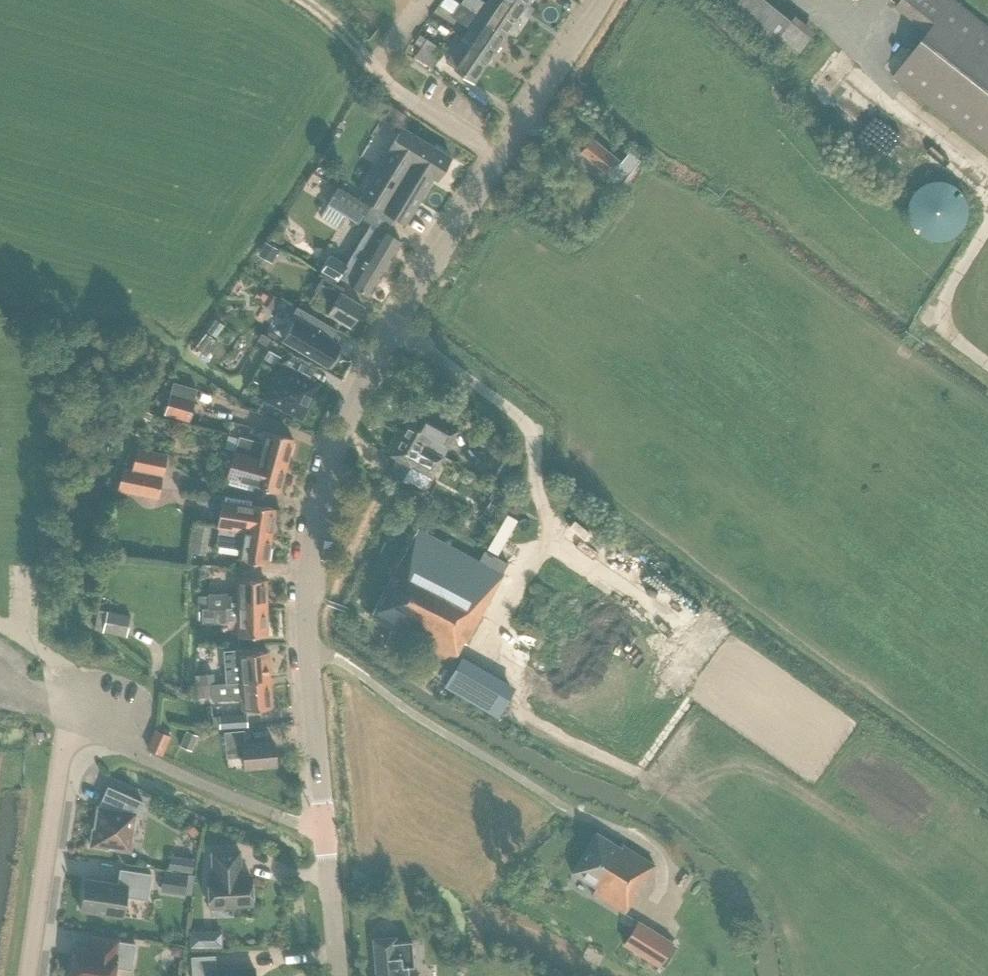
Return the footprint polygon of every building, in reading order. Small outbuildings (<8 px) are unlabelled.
[(523,12),(505,0),(489,0),(487,4),(481,0),(464,0),(462,4),(507,35),(523,12)] [(523,12),(531,0),(505,0),(523,12)] [(811,37),(766,0),(739,0),(734,7),(796,56),(811,37)] [(954,0),(901,0),(896,7),(928,32),(893,77),(987,151),(987,26),(954,0)] [(491,58),(507,35),(462,4),(453,17),(470,29),(463,39),(491,58)] [(433,68),(445,51),(423,35),(417,44),(422,47),(416,56),(433,68)] [(476,82),(491,58),(463,39),(447,62),(476,82)] [(405,224),(447,155),(402,128),(361,197),(405,224)] [(619,160),(593,139),(581,152),(610,176),(614,172),(624,180),(632,170),(628,167),(635,158),(627,150),(619,160)] [(938,241),(943,241),(948,240),(953,238),(957,236),(961,232),(964,228),(967,224),(969,219),(969,214),(969,209),(969,204),(967,199),(965,195),(962,191),(958,187),(954,185),(949,183),(944,181),(939,181),(934,182),(929,183),(924,185),(920,188),(916,192),(913,196),(911,200),(910,205),(909,211),(910,216),(911,221),(913,225),(916,230),(919,233),(923,236),(928,239),(933,240),(938,241)] [(357,223),(368,206),(337,188),(327,205),(357,223)] [(355,250),(386,268),(401,242),(370,224),(355,250)] [(264,242),(257,256),(271,263),(279,250),(264,242)] [(369,296),(386,268),(355,250),(346,265),(330,256),(320,272),(337,282),(339,278),(350,284),(350,285),(369,296)] [(350,327),(362,307),(341,294),(344,289),(334,284),(335,281),(324,275),(313,292),(334,302),(327,314),(350,327)] [(280,300),(266,291),(259,301),(274,311),(280,300)] [(327,366),(339,346),(329,341),(336,330),(309,314),(303,326),(310,330),(298,350),(327,366)] [(280,367),(264,399),(284,409),(283,411),(294,416),(295,414),(300,417),(302,413),(304,414),(309,403),(308,402),(316,384),(280,367)] [(197,388),(172,382),(169,394),(194,400),(197,388)] [(194,400),(169,394),(163,415),(188,422),(194,400)] [(402,434),(429,452),(430,449),(443,456),(456,431),(422,412),(417,421),(411,417),(402,434)] [(236,451),(286,465),(293,439),(266,432),(262,447),(239,440),(236,451)] [(431,478),(443,456),(430,449),(429,452),(402,434),(390,455),(410,467),(411,466),(431,478)] [(123,468),(162,476),(166,455),(128,446),(127,450),(126,449),(124,458),(123,457),(121,466),(124,466),(123,468)] [(278,493),(286,465),(236,451),(228,479),(229,480),(228,484),(254,491),(255,487),(278,493)] [(157,498),(162,476),(123,468),(118,491),(123,492),(123,491),(157,498)] [(218,528),(270,537),(274,509),(251,505),(252,499),(225,495),(225,499),(224,499),(220,524),(197,520),(196,525),(218,528)] [(510,500),(505,508),(507,513),(511,515),(515,514),(520,506),(519,502),(515,499),(510,500)] [(210,527),(196,525),(191,553),(205,555),(210,527)] [(270,537),(218,528),(216,542),(230,544),(230,542),(241,544),(239,560),(266,564),(270,537)] [(489,554),(483,565),(418,529),(372,613),(397,626),(395,631),(452,661),(463,643),(466,645),(504,576),(501,574),(507,563),(489,554)] [(202,609),(265,608),(265,580),(238,580),(238,597),(226,597),(226,594),(202,594),(202,609)] [(265,608),(202,609),(202,623),(226,623),(226,620),(238,620),(238,636),(266,636),(265,608)] [(127,636),(131,616),(99,609),(95,629),(127,636)] [(227,683),(269,680),(266,652),(240,654),(240,650),(223,651),(226,683),(227,683)] [(497,717),(512,689),(459,660),(444,688),(497,717)] [(213,674),(194,675),(194,685),(196,685),(214,684),(213,674)] [(227,683),(226,683),(214,684),(196,685),(197,696),(216,695),(216,700),(242,698),(243,710),(271,708),(269,680),(227,683)] [(220,728),(247,726),(246,714),(219,716),(219,725),(220,728)] [(162,755),(170,736),(156,730),(148,749),(162,755)] [(244,743),(243,730),(224,732),(226,757),(243,756),(244,768),(275,765),(273,741),(244,743)] [(185,731),(179,746),(191,751),(197,736),(185,731)] [(141,816),(143,802),(109,787),(100,808),(98,807),(95,830),(93,830),(90,846),(107,849),(107,847),(121,849),(131,842),(135,815),(141,816)] [(621,848),(596,833),(571,873),(596,889),(592,894),(624,913),(634,898),(638,902),(651,881),(644,877),(652,864),(629,850),(632,845),(626,841),(621,848)] [(241,876),(239,851),(211,852),(213,878),(208,878),(210,908),(252,906),(250,876),(241,876)] [(193,859),(175,857),(173,870),(191,872),(193,859)] [(147,900),(151,874),(120,869),(117,884),(85,879),(80,911),(122,917),(125,897),(147,900)] [(163,872),(160,891),(184,895),(184,894),(191,895),(194,875),(187,874),(187,876),(163,872)] [(660,966),(674,942),(639,921),(625,945),(660,966)] [(222,948),(222,930),(189,931),(189,949),(222,948)] [(135,944),(118,941),(119,940),(93,936),(91,949),(75,947),(70,975),(113,975),(114,967),(131,970),(135,944)] [(403,937),(372,939),(375,975),(407,975),(403,937)] [(182,946),(171,945),(170,955),(180,956),(182,946)] [(214,956),(191,957),(192,975),(254,975),(254,968),(215,970),(214,956)]
